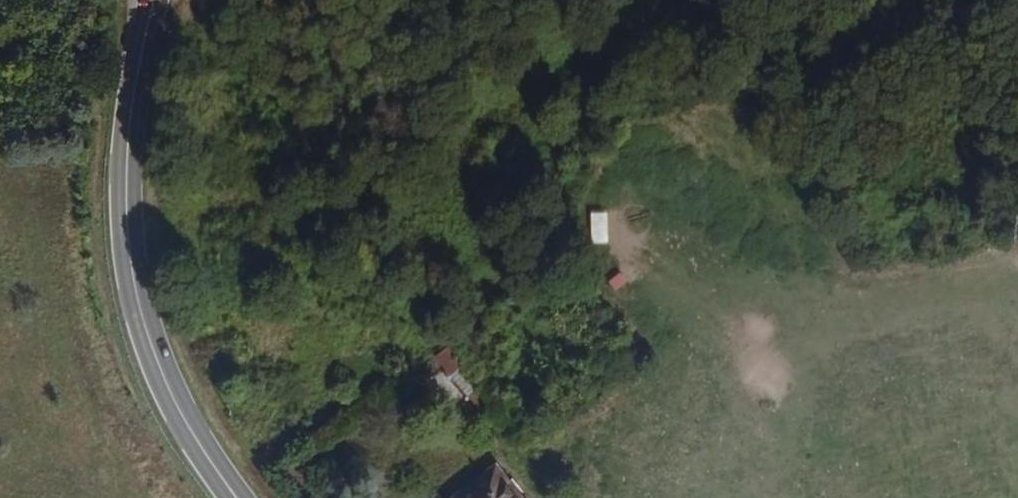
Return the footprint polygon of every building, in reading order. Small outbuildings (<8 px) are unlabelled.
[(607,243),(607,213),(591,213),(591,243),(607,243)] [(444,346),(433,360),(453,376),(464,361),(444,346)] [(493,474),(464,497),(511,497),(493,474)]
